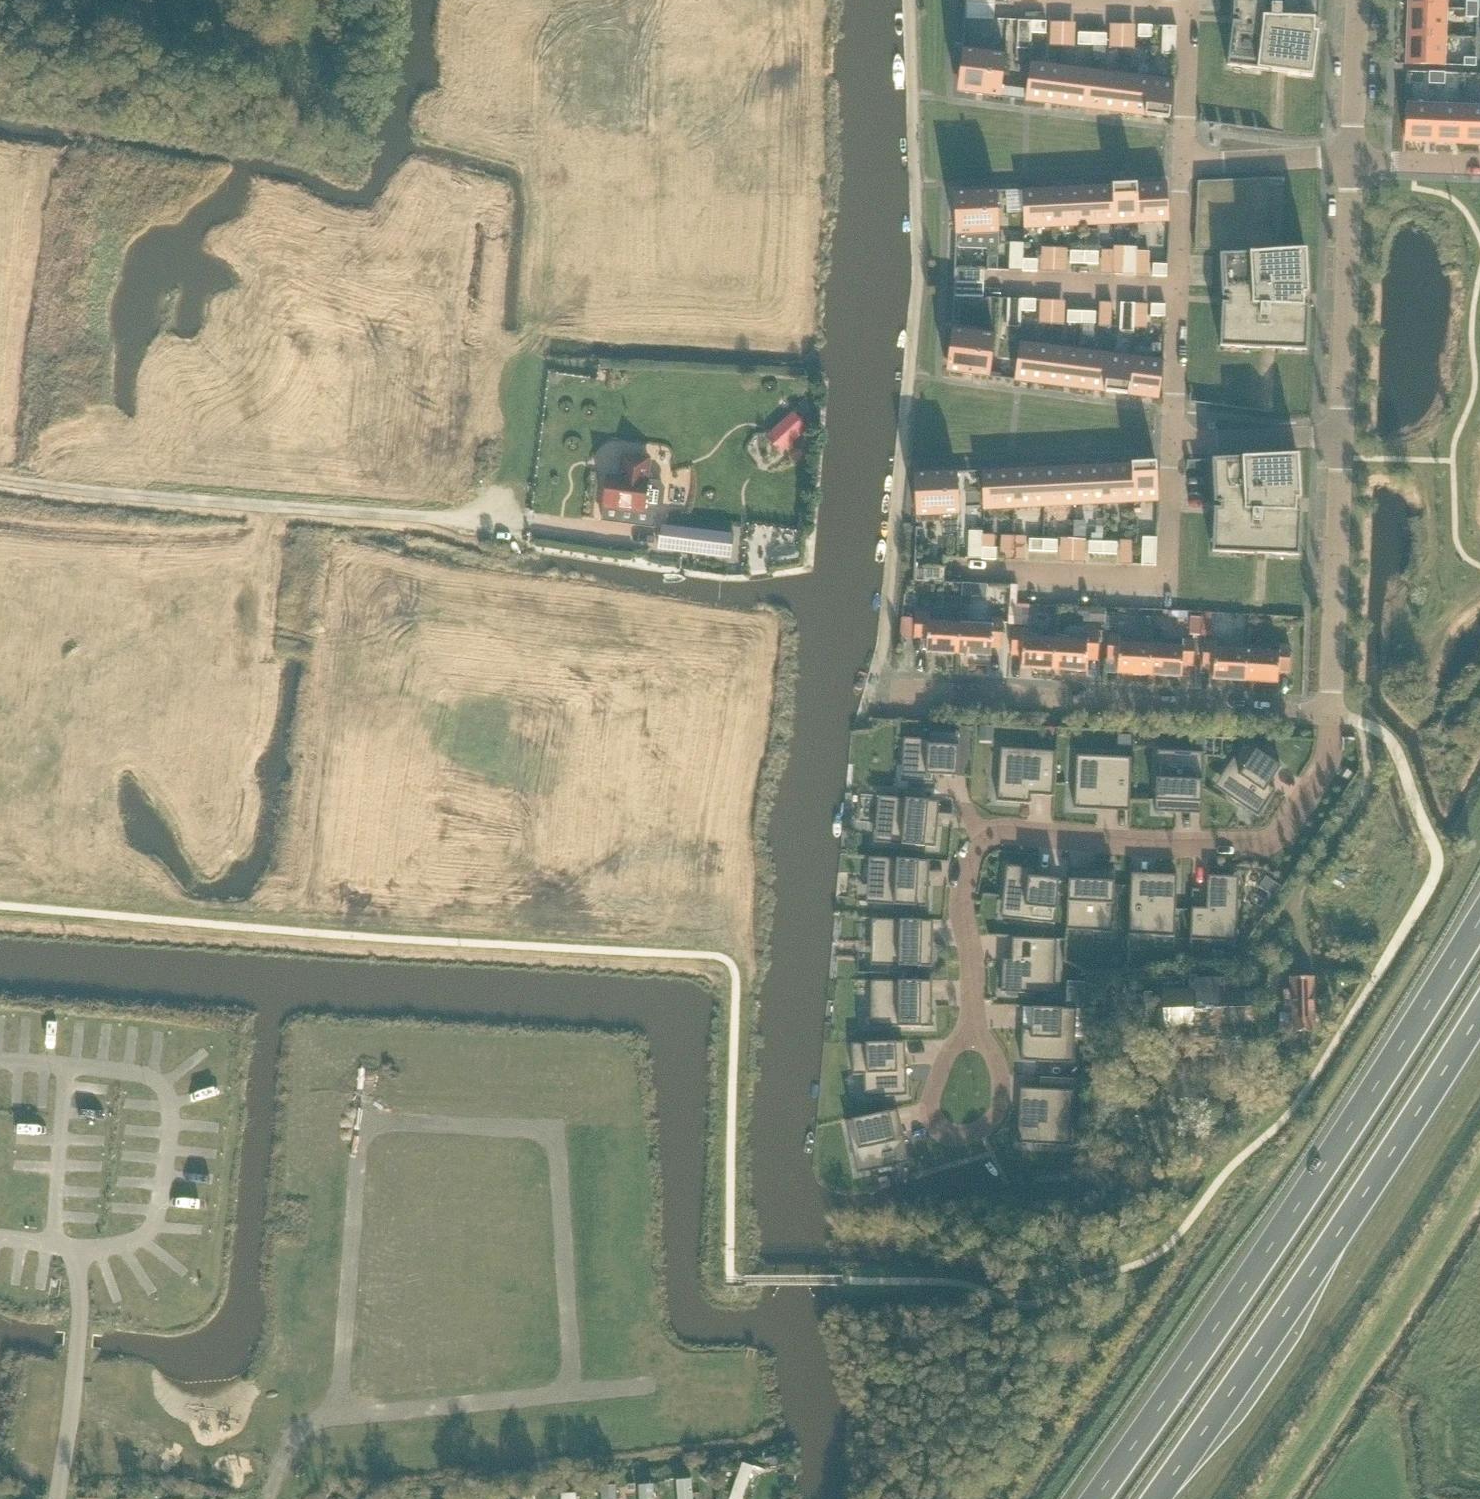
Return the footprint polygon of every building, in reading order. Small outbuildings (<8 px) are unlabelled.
[(1313,77),(1316,55),(1319,33),(1314,33),(1315,21),(1319,21),(1320,0),(1234,0),(1233,18),(1237,18),(1237,23),(1233,23),(1227,67),(1270,72),(1313,77)] [(1409,8),(1447,9),(1447,0),(1409,0),(1409,8)] [(1465,2),(1465,10),(1476,10),(1477,2),(1465,2)] [(994,20),(995,6),(967,5),(966,19),(994,20)] [(1409,8),(1408,36),(1446,37),(1447,9),(1409,8)] [(1465,10),(1464,17),(1476,18),(1476,10),(1465,10)] [(1017,49),(1031,49),(1032,34),(1032,21),(1019,21),(1017,49)] [(1032,21),(1032,34),(1046,35),(1047,22),(1032,21)] [(1176,26),(1162,26),(1161,54),(1175,54),(1176,26)] [(1153,27),(1140,27),(1140,39),(1153,39),(1153,27)] [(1093,46),(1093,35),(1079,34),(1079,46),(1093,46)] [(1093,35),(1093,46),(1107,47),(1107,35),(1093,35)] [(1408,36),(1407,64),(1445,66),(1446,37),(1408,36)] [(1006,55),(963,50),(960,71),(1003,76),(1006,55)] [(1463,58),(1462,66),(1474,66),(1474,59),(1463,58)] [(1031,62),(1026,101),(1057,105),(1062,66),(1031,62)] [(1057,105),(1087,108),(1091,70),(1062,66),(1057,105)] [(1087,108),(1116,112),(1121,74),(1091,70),(1087,108)] [(958,92),(1001,98),(1003,76),(960,71),(960,72),(958,92)] [(1116,112),(1146,116),(1151,77),(1121,74),(1116,112)] [(1146,116),(1170,119),(1175,80),(1151,77),(1146,116)] [(1407,104),(1406,141),(1434,142),(1436,105),(1407,104)] [(1436,105),(1434,142),(1462,144),(1464,106),(1436,105)] [(1462,144),(1479,144),(1479,106),(1464,106),(1462,144)] [(1222,304),(1220,348),(1263,349),(1307,351),(1307,329),(1308,307),(1304,307),(1304,295),(1309,294),(1307,272),(1306,250),(1292,251),(1278,252),(1281,214),(1284,177),(1241,179),(1198,181),(1197,215),(1196,249),(1220,250),(1221,277),(1222,299),(1227,298),(1226,304),(1222,304)] [(1138,223),(1169,221),(1167,183),(1136,184),(1138,223)] [(1116,224),(1138,223),(1136,184),(1114,185),(1116,224)] [(1086,226),(1116,224),(1114,185),(1084,187),(1086,226)] [(1056,227),(1086,226),(1084,187),(1054,188),(1056,227)] [(1025,229),(1056,227),(1054,188),(1023,190),(1025,229)] [(998,212),(997,191),(954,193),(955,214),(998,212)] [(956,236),(999,234),(998,212),(955,214),(956,236)] [(1024,243),(1010,243),(1009,271),(1023,271),(1023,260),(1024,243)] [(1138,247),(1124,247),(1123,275),(1137,275),(1138,247)] [(1085,265),(1085,254),(1071,253),(1071,265),(1085,265)] [(1085,254),(1085,265),(1099,266),(1099,254),(1085,254)] [(988,255),(988,268),(998,269),(998,256),(988,255)] [(1023,260),(1023,271),(1038,272),(1038,260),(1023,260)] [(1168,267),(1154,266),(1154,277),(1167,278),(1168,267)] [(984,270),(956,269),(956,283),(984,284),(984,270)] [(985,284),(957,283),(957,297),(985,298),(985,284)] [(1022,299),(1008,299),(1007,327),(1021,327),(1021,312),(1022,299)] [(1022,299),(1021,312),(1036,313),(1037,300),(1022,299)] [(1122,303),(1121,331),(1135,331),(1136,303),(1122,303)] [(1166,307),(1152,306),(1152,318),(1166,318),(1166,307)] [(1082,325),(1082,313),(1068,313),(1068,325),(1082,325)] [(1082,313),(1082,325),(1096,325),(1096,313),(1082,313)] [(952,329),(950,351),(993,356),(995,335),(952,329)] [(1020,342),(1015,381),(1046,385),(1051,346),(1020,342)] [(1046,385),(1076,388),(1081,350),(1051,346),(1046,385)] [(1076,388),(1106,392),(1110,353),(1081,350),(1076,388)] [(947,372),(990,378),(993,356),(950,351),(947,372)] [(1106,392),(1128,395),(1133,356),(1110,353),(1106,392)] [(1128,395),(1159,399),(1164,360),(1133,356),(1128,395)] [(807,428),(793,413),(767,438),(780,452),(807,428)] [(1214,509),(1213,553),(1256,554),(1299,556),(1301,512),(1296,512),(1297,500),(1301,500),(1299,455),(1212,460),(1214,504),(1219,504),(1218,509),(1214,509)] [(602,507),(643,512),(646,483),(645,482),(648,460),(622,457),(619,479),(606,477),(602,507)] [(1134,502),(1158,501),(1156,462),(1133,463),(1134,502)] [(1104,504),(1134,502),(1133,463),(1103,465),(1104,504)] [(1074,505),(1104,504),(1103,465),(1073,466),(1074,505)] [(1045,506),(1074,505),(1073,466),(1043,468),(1045,506)] [(1015,508),(1045,506),(1043,468),(1013,469),(1015,508)] [(983,509),(1015,508),(1013,469),(982,470),(983,509)] [(913,474),(914,495),(957,493),(956,472),(913,474)] [(914,495),(915,516),(958,514),(957,493),(914,495)] [(660,526),(657,550),(729,559),(732,535),(660,526)] [(983,531),(969,531),(968,559),(982,559),(983,531)] [(1157,538),(1143,537),(1142,565),(1156,566),(1157,538)] [(1138,563),(1139,541),(1125,541),(1125,563),(1138,563)] [(1044,554),(1044,542),(1030,542),(1030,553),(1044,554)] [(1044,542),(1044,554),(1058,554),(1058,542),(1044,542)] [(1104,556),(1104,544),(1090,544),(1090,556),(1104,556)] [(1104,544),(1104,556),(1117,557),(1117,545),(1104,544)] [(984,549),(984,560),(996,560),(996,550),(984,549)] [(946,569),(918,568),(918,581),(946,582),(946,569)] [(968,602),(991,603),(991,584),(969,583),(968,602)] [(1010,589),(997,588),(996,599),(1009,600),(1010,589)] [(1008,622),(1022,623),(1022,608),(1009,607),(1008,622)] [(1088,612),(1087,626),(1102,627),(1103,613),(1088,612)] [(958,653),(960,622),(937,621),(938,618),(929,616),(929,614),(918,613),(917,638),(927,639),(926,651),(958,653)] [(1140,630),(1152,631),(1152,617),(1141,617),(1140,630)] [(960,622),(958,653),(991,654),(991,646),(1002,646),(1003,618),(993,618),(992,624),(970,623),(970,619),(960,618),(960,622)] [(1262,621),(1249,621),(1249,634),(1261,634),(1262,621)] [(1054,669),(1056,639),(1033,638),(1033,635),(1024,633),(1024,629),(1014,628),(1012,654),(1023,654),(1022,667),(1054,669)] [(1153,630),(1152,642),(1161,644),(1162,631),(1153,630)] [(1056,639),(1054,669),(1086,671),(1087,659),(1097,659),(1099,632),(1087,631),(1087,641),(1065,640),(1066,637),(1056,635),(1056,639)] [(1150,675),(1151,645),(1130,644),(1130,641),(1120,639),(1120,635),(1109,635),(1108,660),(1118,660),(1117,673),(1150,675)] [(1152,646),(1151,645),(1150,675),(1182,677),(1183,665),(1193,665),(1194,641),(1183,640),(1183,648),(1160,646),(1161,644),(1152,642),(1152,646)] [(1245,681),(1247,652),(1224,650),(1224,647),(1216,645),(1216,642),(1205,642),(1204,666),(1214,667),(1213,679),(1245,681)] [(1247,652),(1245,681),(1278,683),(1278,671),(1289,672),(1290,647),(1280,647),(1279,654),(1257,652),(1257,648),(1248,647),(1247,652)] [(928,740),(904,738),(903,765),(910,766),(909,783),(935,784),(935,775),(957,777),(960,732),(929,730),(928,740)] [(1281,767),(1244,742),(1227,768),(1236,774),(1224,793),(1258,817),(1276,790),(1269,786),(1281,767)] [(1000,759),(997,802),(1030,804),(1031,795),(1053,796),(1056,752),(1025,750),(1025,760),(1000,759)] [(1176,759),(1158,758),(1155,812),(1176,813),(1177,802),(1202,803),(1204,753),(1177,752),(1176,759)] [(1077,766),(1074,809),(1107,810),(1108,801),(1130,802),(1132,758),(1101,756),(1101,767),(1077,766)] [(929,801),(879,796),(876,823),(884,824),(882,843),(936,848),(938,827),(926,826),(929,801)] [(919,861),(869,858),(867,885),(875,885),(874,904),(928,907),(929,886),(918,885),(919,861)] [(1038,869),(1007,866),(1002,907),(1025,910),(1024,921),(1055,924),(1060,880),(1037,878),(1038,869)] [(1093,883),(1069,882),(1067,932),(1094,933),(1094,926),(1113,926),(1115,873),(1094,872),(1093,883)] [(1155,886),(1131,884),(1129,935),(1156,936),(1156,928),(1175,929),(1177,875),(1156,874),(1155,886)] [(1207,908),(1192,908),(1191,940),(1237,942),(1239,894),(1233,894),(1233,877),(1208,876),(1207,908)] [(923,921),(872,919),(871,947),(879,947),(878,966),(932,967),(933,946),(922,946),(923,921)] [(1057,940),(1013,938),(1012,960),(1003,960),(1002,993),(1044,994),(1045,970),(1056,971),(1057,940)] [(1292,1031),(1315,1031),(1313,978),(1290,978),(1291,991),(1284,991),(1284,1002),(1291,1002),(1292,1031)] [(1191,1044),(1263,1042),(1261,990),(1223,991),(1223,979),(1190,980),(1190,993),(1191,1033),(1191,1044)] [(871,1008),(879,1008),(879,1027),(933,1027),(933,1006),(921,1006),(921,981),(871,981),(871,1008)] [(1111,1016),(1111,1020),(1120,1021),(1133,1022),(1134,1010),(1130,1009),(1131,988),(1112,987),(1111,1016)] [(1160,1035),(1191,1033),(1190,993),(1158,994),(1158,1009),(1156,1009),(1156,1026),(1160,1026),(1160,1035)] [(1077,1009),(1032,1007),(1031,1030),(1022,1029),(1021,1061),(1063,1063),(1064,1040),(1075,1040),(1077,1009)] [(1120,1034),(1120,1021),(1111,1020),(1111,1016),(1097,1015),(1096,1033),(1120,1034)] [(896,1042),(852,1044),(853,1075),(864,1075),(865,1098),(907,1096),(906,1064),(897,1065),(896,1042)] [(1093,1063),(1093,1076),(1136,1078),(1137,1065),(1093,1063)] [(1106,1078),(1091,1078),(1091,1094),(1106,1094),(1106,1078)] [(1074,1091),(1029,1089),(1028,1111),(1020,1111),(1018,1143),(1061,1146),(1062,1121),(1072,1122),(1074,1091)] [(1089,1108),(1088,1133),(1109,1134),(1110,1109),(1089,1108)] [(889,1112),(846,1121),(857,1174),(910,1163),(903,1132),(894,1133),(889,1112)] [(59,1289),(60,1280),(51,1279),(50,1288),(59,1289)] [(779,1455),(766,1457),(767,1465),(780,1463),(779,1455)] [(735,1498),(749,1498),(761,1466),(750,1462),(735,1498)] [(685,1498),(700,1498),(700,1479),(684,1480),(685,1498)] [(578,1482),(578,1493),(589,1492),(589,1482),(578,1482)] [(548,1487),(548,1496),(559,1496),(558,1486),(548,1487)] [(616,1498),(625,1498),(625,1490),(616,1490),(616,1498)]
